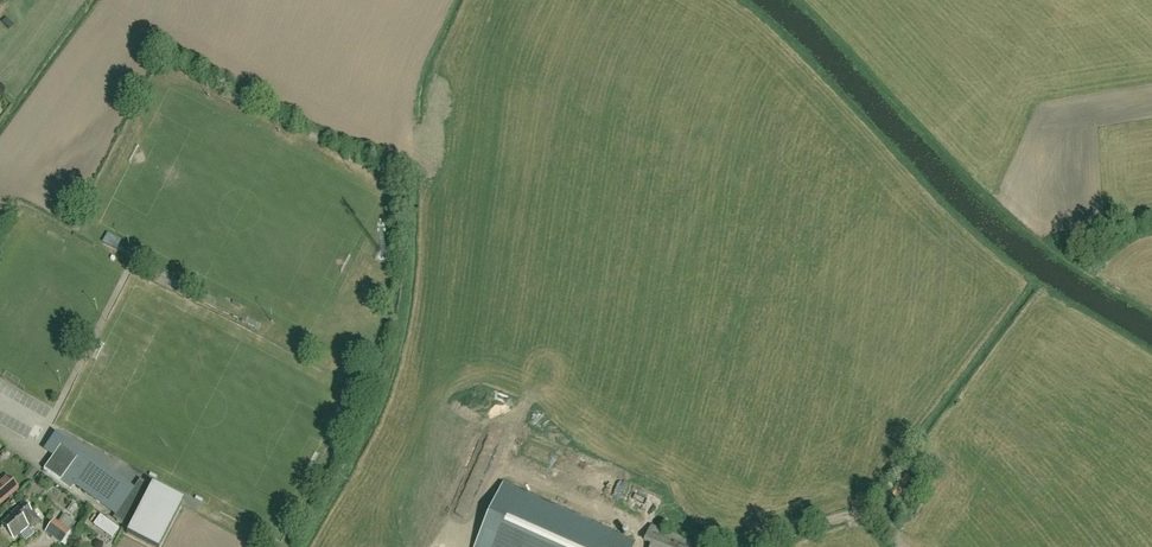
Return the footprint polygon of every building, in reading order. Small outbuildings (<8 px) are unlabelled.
[(102,244),(117,251),(122,241),(108,234),(102,244)] [(54,456),(44,471),(60,482),(70,489),(74,483),(131,524),(126,534),(151,546),(160,546),(183,502),(151,485),(150,486),(139,481),(129,496),(86,464),(87,463),(78,457),(77,458),(68,451),(70,448),(54,437),(45,450),(54,456)] [(18,491),(6,478),(0,483),(0,507),(18,491)] [(478,546),(636,546),(504,487),(478,546)] [(13,541),(28,528),(29,529),(39,521),(31,512),(24,504),(7,518),(8,519),(1,525),(11,537),(13,541)] [(97,514),(90,525),(110,538),(117,528),(97,514)] [(53,521),(48,528),(44,533),(61,545),(61,544),(65,546),(73,535),(68,532),(74,523),(63,515),(57,524),(53,521)] [(650,546),(694,546),(695,544),(651,526),(644,543),(650,546)]
